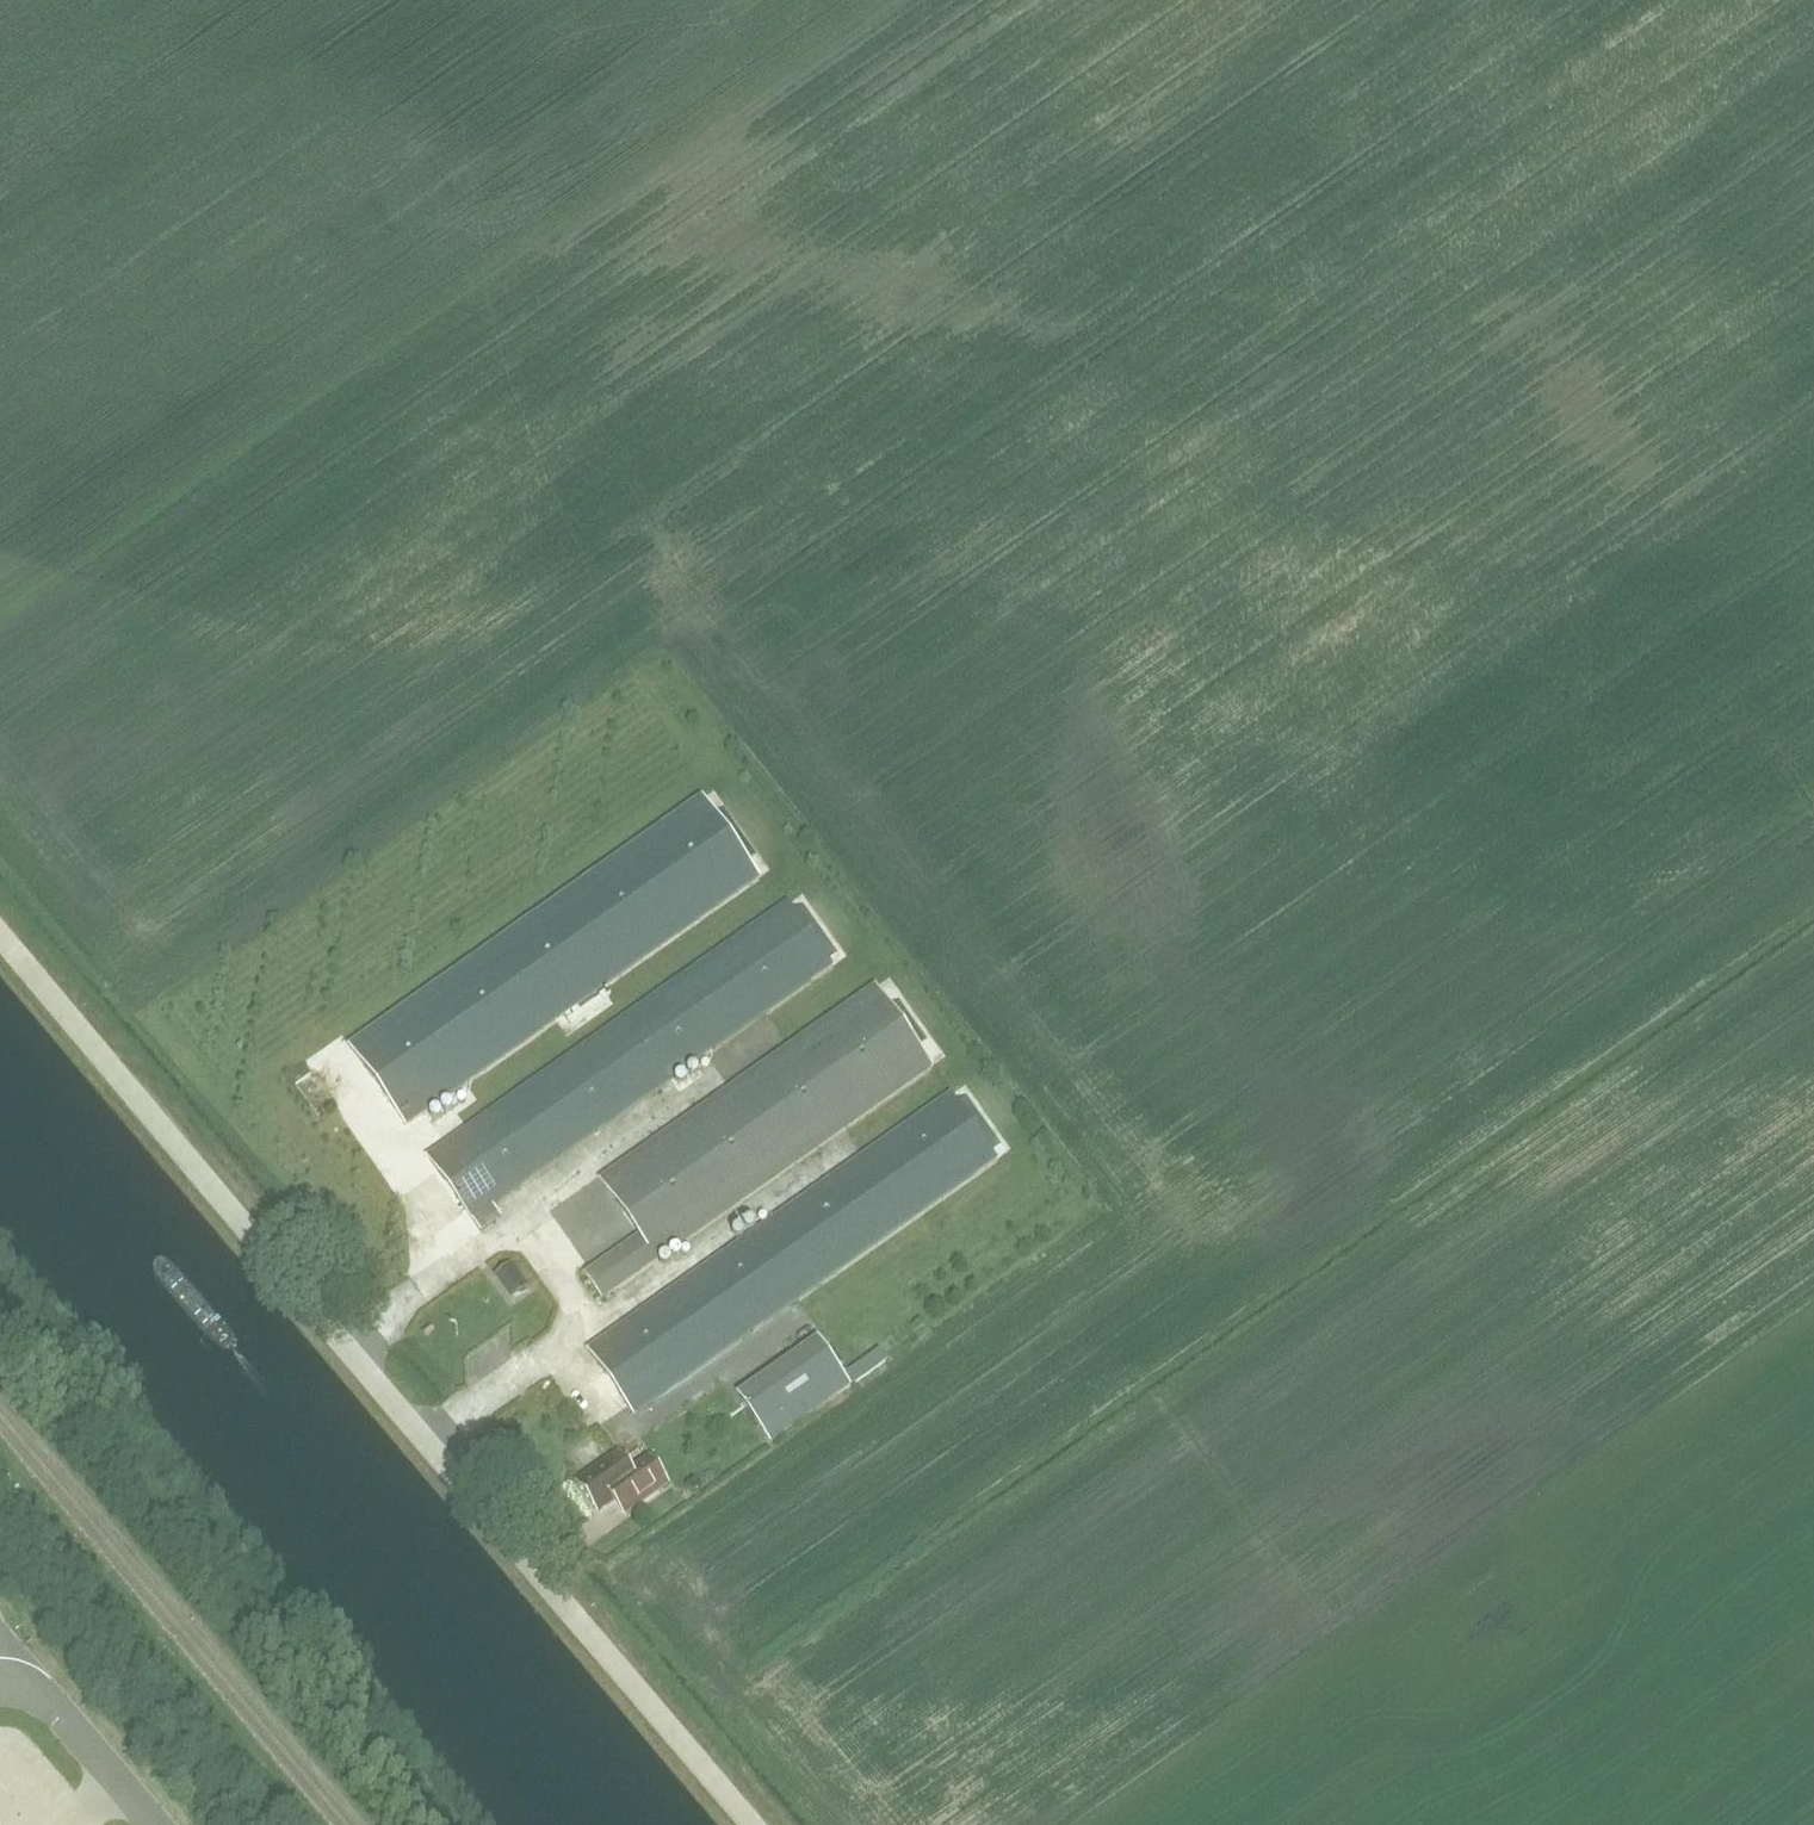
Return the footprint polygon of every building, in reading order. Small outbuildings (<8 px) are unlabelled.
[(702,798),(350,1046),(406,1126),(759,877),(702,798)] [(493,1204),(707,1054),(833,965),(789,903),(428,1156),(472,1219),(481,1231),(502,1217),(493,1204)] [(934,1067),(918,1045),(891,1006),(875,984),(599,1179),(638,1235),(584,1274),(603,1301),(934,1067)] [(951,1094),(825,1183),(588,1349),(634,1414),(997,1159),(951,1094)] [(505,1286),(518,1277),(510,1265),(497,1274),(505,1286)] [(850,1385),(822,1346),(743,1402),(771,1441),(850,1385)] [(885,1357),(858,1372),(864,1383),(891,1368),(885,1357)] [(624,1515),(645,1500),(668,1483),(650,1458),(631,1471),(619,1454),(579,1483),(599,1512),(614,1501),(624,1515)]
